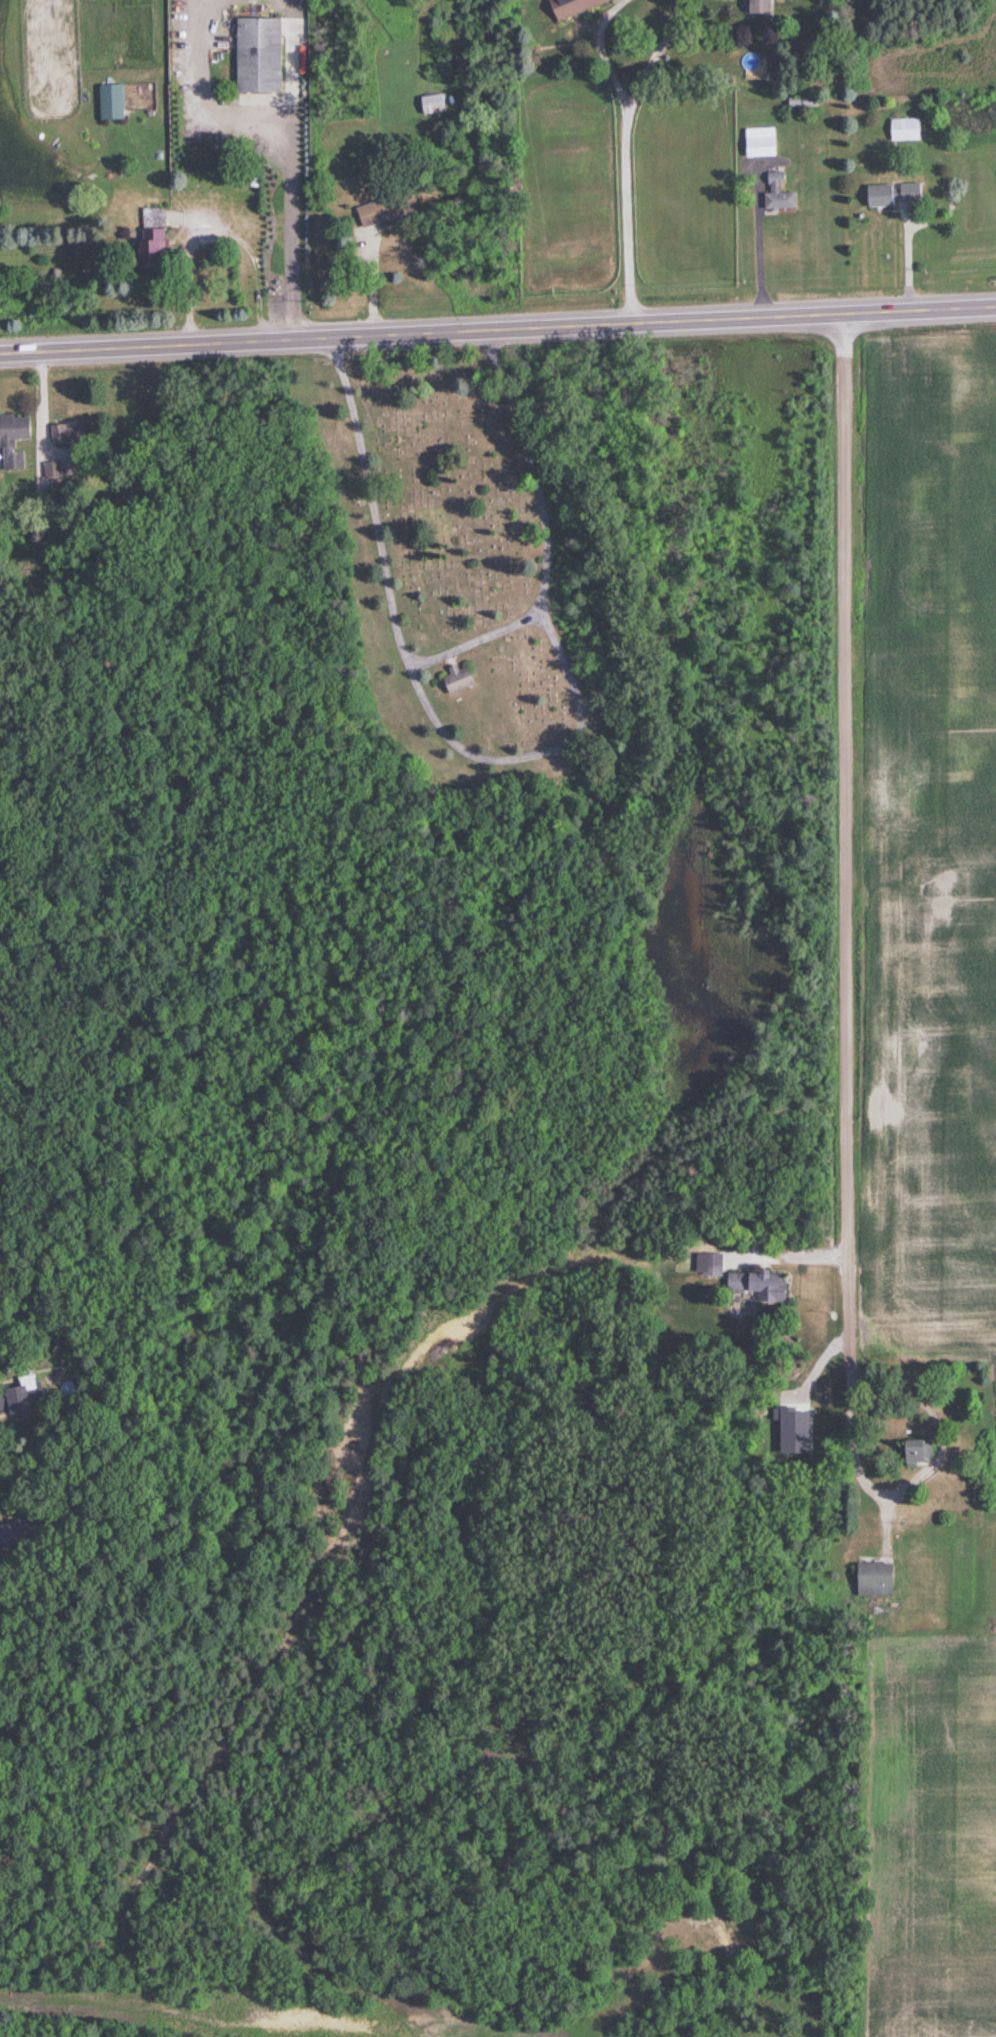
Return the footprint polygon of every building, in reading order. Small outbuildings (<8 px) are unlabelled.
[(553,22),(612,0),(545,0),(553,22)] [(771,14),(771,0),(744,0),(744,14),(771,14)] [(233,93),(280,92),(280,17),(232,18),(233,93)] [(121,84),(97,84),(97,118),(121,118),(121,84)] [(445,112),(443,94),(418,97),(419,115),(445,112)] [(918,141),(918,119),(889,119),(889,141),(918,141)] [(744,128),(744,157),(774,157),(774,128),(744,128)] [(763,210),(796,209),(796,193),(782,193),(781,173),(767,174),(767,194),(763,194),(763,210)] [(893,207),(893,186),(864,185),(864,207),(893,207)] [(896,185),(896,201),(917,201),(917,185),(896,185)] [(357,228),(395,217),(390,197),(351,208),(357,228)] [(132,240),(132,263),(162,263),(162,208),(139,208),(139,240),(132,240)] [(21,470),(21,450),(13,450),(13,438),(25,438),(25,416),(0,416),(0,470),(21,470)] [(48,424),(48,445),(86,445),(86,424),(48,424)] [(58,461),(41,462),(41,478),(59,478),(58,461)] [(439,678),(443,693),(471,688),(467,668),(457,669),(456,665),(446,667),(448,676),(439,678)] [(719,1258),(702,1258),(702,1276),(719,1276),(719,1258)] [(757,1302),(783,1303),(784,1275),(726,1273),(725,1291),(758,1292),(757,1302)] [(30,1376),(14,1378),(15,1387),(0,1389),(0,1414),(24,1411),(21,1392),(32,1390),(30,1376)] [(899,1464),(923,1464),(923,1441),(899,1441),(899,1464)] [(26,1540),(21,1521),(0,1526),(0,1546),(26,1540)] [(853,1596),(888,1596),(888,1564),(853,1564),(853,1596)]
